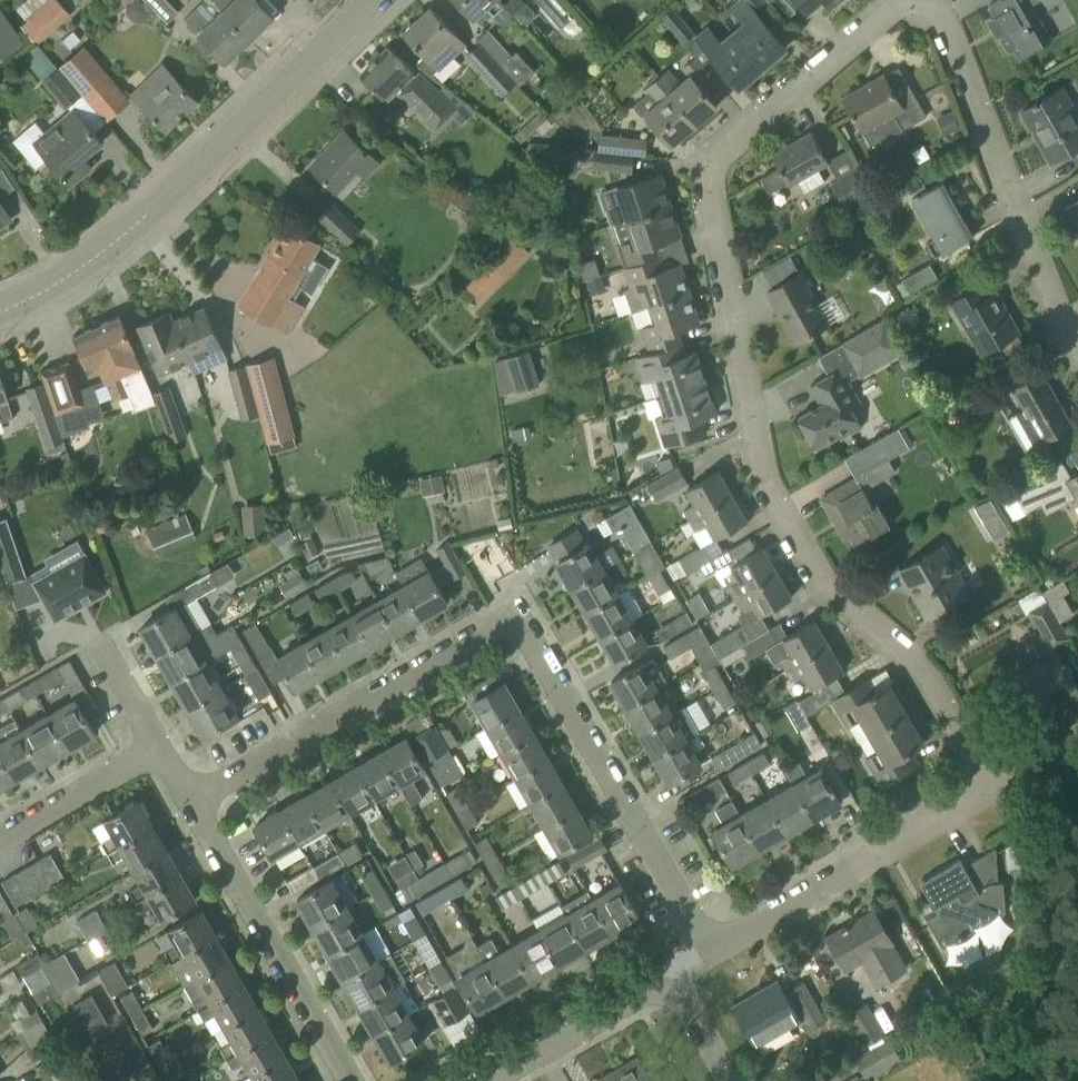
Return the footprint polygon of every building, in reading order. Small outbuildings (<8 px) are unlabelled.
[(58,0),(24,0),(16,7),(43,38),(70,14),(58,0)] [(152,7),(156,10),(166,0),(146,0),(152,7)] [(224,12),(249,38),(272,16),(257,0),(212,0),(224,12)] [(512,12),(501,0),(458,0),(474,17),(486,6),(501,22),(512,12)] [(523,23),(529,23),(533,18),(533,11),(523,1),(522,2),(520,0),(501,0),(512,12),(523,23)] [(537,0),(561,27),(573,17),(558,0),(537,0)] [(762,67),(786,46),(747,0),(741,0),(733,7),(746,22),(733,32),(762,67)] [(790,15),(796,10),(794,8),(798,5),(806,15),(823,1),(830,9),(840,0),(777,0),(790,15)] [(1038,47),(1052,40),(1032,5),(1040,0),(997,0),(988,5),(994,14),(985,19),(996,38),(998,36),(1008,53),(1013,49),(1019,59),(1038,47)] [(25,44),(0,7),(0,61),(25,44)] [(225,61),(249,38),(224,12),(212,24),(197,7),(185,19),(225,61)] [(405,31),(426,54),(417,63),(432,74),(464,44),(453,32),(454,32),(430,7),(405,31)] [(662,17),(683,42),(695,32),(673,7),(662,17)] [(476,39),(479,42),(515,82),(522,90),(529,98),(545,83),(517,52),(513,56),(488,28),(476,39)] [(739,87),(762,67),(733,32),(721,43),(709,28),(697,38),(739,87)] [(479,42),(466,54),(503,93),(515,82),(479,42)] [(42,79),(57,67),(38,44),(23,57),(42,79)] [(83,46),(61,65),(92,100),(113,82),(83,46)] [(396,89),(418,110),(436,128),(450,113),(456,108),(463,101),(443,85),(438,90),(420,72),(416,76),(387,47),(361,74),(386,99),(396,89)] [(669,70),(657,81),(694,125),(717,105),(712,99),(706,92),(717,82),(718,82),(710,72),(697,56),(696,57),(684,67),(691,76),(681,84),(669,70)] [(181,84),(165,66),(134,94),(151,113),(166,129),(196,100),(181,84)] [(47,81),(67,105),(81,94),(60,70),(47,81)] [(872,147),(927,115),(911,89),(898,97),(884,74),(843,98),(872,147)] [(671,144),(694,125),(657,81),(646,90),(647,92),(635,102),(635,106),(641,114),(645,114),(671,144)] [(1021,112),(1024,116),(1021,117),(1028,130),(1031,129),(1034,133),(1049,160),(1050,162),(1070,151),(1077,146),(1077,115),(1071,103),(1063,89),(1062,88),(1041,100),(1021,112)] [(456,108),(450,113),(462,125),(475,112),(463,101),(456,108)] [(35,121),(13,141),(36,168),(48,157),(56,167),(71,184),(91,166),(84,157),(100,143),(102,142),(88,125),(75,109),(46,134),(35,121)] [(379,162),(361,145),(344,130),(311,166),(337,190),(357,169),(366,176),(379,162)] [(779,166),(761,177),(769,192),(788,182),(789,185),(798,180),(805,192),(824,181),(817,169),(829,162),(811,131),(772,154),(779,166)] [(627,154),(628,138),(601,136),(599,151),(627,154)] [(627,154),(599,151),(595,151),(594,168),(632,172),(634,155),(627,154)] [(870,192),(856,168),(832,182),(845,206),(870,192)] [(623,204),(606,209),(611,224),(670,204),(663,184),(659,173),(653,175),(632,182),(617,187),(623,204)] [(935,257),(973,235),(943,181),(912,199),(935,238),(926,243),(935,257)] [(314,212),(347,243),(359,230),(326,199),(314,212)] [(1066,207),(1077,228),(1077,200),(1066,207)] [(11,219),(0,202),(0,225),(11,219)] [(625,267),(659,256),(654,243),(680,235),(670,204),(611,224),(615,223),(621,243),(617,244),(625,267)] [(864,241),(852,220),(836,229),(846,245),(847,244),(850,249),(864,241)] [(288,224),(239,304),(258,316),(288,334),(305,307),(294,299),(302,288),(318,261),(313,258),(322,245),(288,224)] [(477,302),(529,251),(509,230),(457,281),(477,302)] [(625,267),(632,288),(625,290),(632,311),(651,305),(689,292),(680,263),(663,268),(659,256),(625,267)] [(914,270),(901,278),(908,291),(922,283),(914,270)] [(796,343),(816,332),(829,324),(800,273),(767,292),(796,343)] [(601,275),(587,280),(591,293),(605,289),(601,275)] [(987,351),(1020,332),(996,290),(988,295),(981,283),(949,301),(965,329),(972,325),(987,351)] [(689,292),(651,305),(657,322),(642,326),(650,352),(680,342),(676,329),(699,322),(689,292)] [(173,321),(190,361),(195,372),(226,358),(204,307),(174,320),(173,321)] [(160,374),(190,361),(173,321),(174,320),(170,312),(138,326),(160,374)] [(132,345),(119,315),(116,317),(101,324),(100,322),(94,320),(91,326),(92,328),(77,335),(77,334),(74,335),(90,369),(100,365),(114,397),(131,390),(123,373),(141,365),(132,345)] [(840,438),(862,426),(851,407),(860,401),(848,380),(901,350),(883,319),(818,356),(828,375),(810,385),(821,404),(798,417),(816,448),(838,435),(840,438)] [(650,352),(637,356),(645,381),(657,377),(663,395),(706,381),(698,356),(685,361),(683,356),(686,356),(681,342),(680,342),(650,352)] [(540,383),(529,350),(506,357),(517,391),(540,383)] [(295,435),(292,421),(274,355),(246,363),(267,443),(295,435)] [(1026,361),(993,380),(1002,395),(1011,389),(1042,442),(1073,424),(1042,370),(1034,375),(1026,361)] [(42,371),(41,371),(45,383),(56,415),(83,406),(68,362),(42,371)] [(243,419),(259,415),(245,365),(229,369),(243,419)] [(1,421),(2,421),(14,418),(0,372),(0,421),(1,421)] [(669,412),(657,416),(666,444),(679,440),(705,431),(708,430),(703,416),(716,412),(706,381),(663,395),(669,412)] [(45,383),(28,389),(48,446),(65,440),(62,431),(56,415),(45,383)] [(172,441),(186,436),(168,388),(154,393),(172,441)] [(856,477),(840,487),(821,498),(834,520),(836,518),(847,537),(867,525),(872,535),(890,524),(878,502),(873,505),(863,488),(893,471),(894,467),(889,458),(908,447),(898,428),(870,444),(877,457),(852,471),(856,477)] [(671,455),(657,460),(661,472),(674,465),(671,455)] [(1061,458),(1029,476),(1011,486),(1026,512),(1049,499),(1050,501),(1062,505),(1076,497),(1077,501),(1077,473),(1072,477),(1061,458)] [(656,500),(688,482),(680,467),(648,485),(656,500)] [(454,470),(455,498),(486,497),(485,469),(454,470)] [(690,520),(733,495),(718,470),(686,489),(694,503),(683,509),(690,520)] [(425,477),(427,492),(446,489),(444,475),(425,477)] [(704,544),(666,567),(674,580),(699,565),(724,551),(716,537),(747,519),(747,518),(750,514),(744,504),(739,505),(733,495),(690,520),(704,544)] [(991,499),(974,506),(982,520),(998,511),(991,499)] [(266,534),(263,503),(241,505),(245,536),(266,534)] [(620,527),(634,551),(651,541),(629,504),(605,519),(613,532),(620,527)] [(186,512),(146,529),(157,554),(197,537),(186,512)] [(0,520),(0,561),(8,583),(27,577),(7,518),(0,520)] [(319,551),(308,528),(295,534),(306,558),(319,551)] [(549,546),(559,563),(556,568),(561,577),(567,577),(573,587),(603,569),(618,561),(611,548),(596,557),(588,544),(585,546),(576,530),(549,546)] [(282,531),(273,536),(278,545),(287,539),(282,531)] [(666,567),(651,541),(634,551),(649,577),(661,570),(666,567)] [(421,617),(447,602),(438,586),(454,577),(465,571),(449,542),(437,549),(445,563),(430,572),(421,557),(395,572),(403,586),(421,617)] [(927,617),(969,592),(942,546),(900,570),(927,617)] [(777,572),(763,547),(731,566),(739,580),(728,587),(734,597),(777,572)] [(699,565),(705,576),(734,559),(728,549),(724,551),(699,565)] [(85,554),(34,582),(55,619),(106,591),(85,554)] [(364,562),(370,571),(371,575),(390,564),(387,556),(364,562)] [(192,599),(216,586),(226,580),(219,567),(185,587),(192,599)] [(287,594),(307,584),(299,568),(279,578),(287,594)] [(618,595),(603,569),(573,587),(587,612),(618,595)] [(331,579),(338,591),(357,580),(352,570),(342,572),(331,579)] [(661,570),(649,577),(663,601),(675,594),(661,570)] [(707,605),(728,593),(716,572),(696,584),(707,605)] [(759,615),(792,597),(777,572),(734,597),(742,612),(753,604),(759,615)] [(338,591),(331,579),(314,589),(322,601),(338,591)] [(396,631),(421,617),(403,586),(378,600),(396,631)] [(1067,639),(1047,603),(1038,588),(1018,600),(1027,615),(1030,612),(1051,648),(1067,639)] [(296,615),(315,603),(308,592),(289,603),(296,615)] [(602,637),(632,619),(618,595),(587,612),(602,637)] [(396,631),(378,600),(353,614),(371,646),(396,631)] [(175,607),(141,627),(157,654),(191,635),(201,629),(185,601),(175,607)] [(683,628),(692,623),(686,612),(676,617),(683,628)] [(371,646),(353,614),(328,629),(346,660),(371,646)] [(602,637),(616,662),(647,645),(632,619),(602,637)] [(780,660),(786,670),(829,645),(815,620),(788,635),(781,623),(782,623),(781,621),(751,639),(751,640),(739,647),(738,646),(718,657),(724,667),(744,655),(746,659),(766,648),(774,663),(780,660)] [(295,689),(321,674),(303,643),(277,658),(256,621),(243,629),(274,683),(287,675),(295,689)] [(242,641),(232,623),(219,630),(229,648),(242,641)] [(695,644),(706,637),(699,625),(688,632),(695,644)] [(738,646),(739,647),(751,640),(751,639),(743,625),(711,644),(718,657),(738,646)] [(346,660),(328,629),(303,643),(321,674),(346,660)] [(172,681),(206,662),(191,635),(157,654),(172,681)] [(242,641),(229,648),(245,675),(257,667),(242,641)] [(844,669),(829,645),(786,670),(792,680),(803,673),(811,688),(844,669)] [(1017,684),(1025,698),(1028,696),(1038,713),(1059,702),(1062,707),(1077,697),(1077,689),(1068,671),(1059,655),(1044,664),(1033,670),(1035,674),(1017,684)] [(626,706),(656,689),(667,682),(654,659),(642,665),(641,663),(611,680),(626,706)] [(57,667),(71,691),(84,684),(70,660),(57,667)] [(221,688),(206,662),(172,681),(188,707),(221,688)] [(703,671),(714,690),(725,683),(715,665),(703,671)] [(271,692),(257,667),(245,675),(259,699),(271,692)] [(858,741),(870,734),(907,713),(890,683),(876,691),(869,678),(833,699),(849,726),(858,741)] [(488,726),(519,708),(504,682),(473,700),(488,726)] [(725,683),(714,690),(724,708),(736,701),(725,683)] [(20,688),(2,698),(9,710),(27,700),(20,688)] [(226,696),(221,688),(188,707),(204,735),(237,716),(226,696)] [(640,731),(670,714),(656,689),(626,706),(640,731)] [(806,715),(825,704),(816,690),(798,701),(806,715)] [(9,710),(2,698),(0,700),(0,715),(9,710)] [(48,715),(67,749),(95,733),(76,699),(48,715)] [(655,756),(685,739),(697,732),(683,707),(670,714),(640,731),(655,756)] [(502,751),(533,733),(519,708),(488,726),(502,751)] [(924,742),(907,713),(870,734),(879,749),(866,757),(882,784),(918,763),(911,750),(924,742)] [(21,731),(41,764),(67,749),(48,715),(21,731)] [(449,749),(447,745),(452,742),(454,738),(449,730),(445,729),(440,732),(435,723),(413,736),(428,761),(449,749)] [(14,779),(41,764),(21,731),(6,740),(0,730),(0,755),(14,779)] [(517,776),(548,758),(533,733),(502,751),(517,776)] [(719,769),(760,745),(753,733),(712,757),(719,769)] [(381,753),(399,784),(410,804),(422,797),(411,777),(425,769),(407,738),(381,753)] [(700,765),(685,739),(655,756),(670,782),(700,765)] [(449,749),(428,761),(442,786),(466,772),(456,754),(453,756),(449,749)] [(745,763),(751,774),(778,759),(772,749),(764,753),(763,752),(745,763)] [(356,767),(374,798),(399,784),(381,753),(356,767)] [(14,779),(0,755),(0,787),(14,779)] [(562,783),(548,758),(517,776),(531,801),(562,783)] [(813,818),(841,802),(839,799),(851,792),(834,761),(807,776),(799,762),(786,770),(790,776),(813,818)] [(745,763),(728,772),(735,784),(751,774),(745,763)] [(356,767),(331,781),(349,812),(374,798),(356,767)] [(790,776),(775,785),(779,792),(767,799),(787,833),(813,818),(790,776)] [(699,806),(725,791),(718,778),(692,793),(699,806)] [(324,827),(349,812),(331,781),(306,796),(324,827)] [(562,783),(531,801),(546,826),(577,808),(562,783)] [(456,811),(469,804),(458,786),(446,793),(456,811)] [(299,841),(324,827),(306,796),(281,810),(299,841)] [(732,864),(760,848),(741,814),(740,815),(731,799),(715,808),(724,823),(713,829),(732,864)] [(741,814),(760,848),(787,833),(767,799),(741,814)] [(153,826),(153,825),(152,826),(139,801),(94,827),(102,841),(101,842),(107,852),(153,826)] [(479,822),(469,804),(456,811),(467,829),(479,822)] [(546,826),(561,851),(591,834),(577,808),(546,826)] [(273,856),(299,841),(281,810),(255,825),(273,856)] [(134,869),(167,851),(167,850),(167,849),(166,850),(153,827),(153,826),(107,852),(113,863),(126,855),(134,869)] [(485,861),(497,855),(487,836),(475,843),(485,861)] [(574,869),(589,859),(608,848),(601,836),(582,847),(566,856),(574,869)] [(443,864),(450,875),(477,859),(464,837),(456,841),(463,852),(443,864)] [(337,852),(343,864),(363,853),(356,841),(337,852)] [(1019,842),(1005,849),(1007,869),(1026,868),(1019,842)] [(943,947),(1005,912),(1003,882),(998,882),(996,847),(964,865),(960,859),(952,863),(920,881),(939,913),(927,920),(943,947)] [(181,874),(180,874),(167,851),(134,869),(142,883),(129,890),(135,900),(181,874)] [(337,852),(312,867),(318,879),(343,864),(337,852)] [(50,853),(37,861),(52,886),(65,878),(50,853)] [(507,872),(497,855),(485,861),(495,879),(507,872)] [(52,886),(37,861),(25,868),(39,893),(52,886)] [(540,872),(546,883),(565,872),(559,861),(540,872)] [(418,878),(424,890),(450,875),(443,864),(418,878)] [(312,867),(309,868),(289,879),(296,891),(318,879),(312,867)] [(39,893),(25,868),(13,874),(28,899),(39,893)] [(361,875),(371,893),(384,886),(373,868),(361,875)] [(519,898),(546,883),(540,872),(513,887),(519,898)] [(16,906),(28,899),(13,874),(2,881),(16,906)] [(135,900),(141,911),(155,903),(163,917),(195,899),(195,898),(194,898),(181,875),(181,874),(135,900)] [(462,876),(442,887),(449,899),(468,887),(462,876)] [(424,890),(418,878),(395,891),(401,903),(424,890)] [(297,898),(313,926),(347,907),(331,879),(297,898)] [(593,900),(612,933),(640,917),(620,884),(593,900)] [(394,904),(384,886),(371,893),(382,911),(394,904)] [(442,887),(416,902),(423,914),(438,905),(449,899),(442,887)] [(513,887),(496,897),(502,908),(519,898),(513,887)] [(561,905),(585,948),(612,933),(593,900),(587,890),(561,905)] [(11,910),(0,891),(0,916),(11,910)] [(532,918),(540,930),(559,964),(585,948),(561,905),(559,903),(532,918)] [(26,930),(38,923),(27,906),(15,913),(26,930)] [(329,953),(362,934),(347,907),(313,926),(329,953)] [(893,941),(885,928),(874,909),(872,910),(872,911),(849,925),(848,924),(842,927),(843,928),(829,936),(829,935),(827,936),(846,968),(862,959),(877,984),(905,967),(891,942),(893,941)] [(13,914),(11,910),(0,916),(12,938),(26,930),(15,913),(13,914)] [(82,931),(101,920),(95,910),(76,921),(82,931)] [(170,962),(216,936),(216,935),(216,934),(215,935),(202,911),(203,911),(202,910),(169,929),(177,944),(164,952),(170,962)] [(404,922),(414,940),(426,933),(415,915),(404,922)] [(108,931),(101,920),(82,931),(89,942),(108,931)] [(505,994),(477,945),(468,929),(464,946),(446,956),(478,1010),(505,994)] [(513,946),(532,979),(559,964),(540,930),(513,946)] [(426,933),(414,940),(424,957),(436,951),(426,933)] [(362,934),(329,953),(344,979),(377,960),(362,934)] [(184,985),(230,960),(230,959),(230,958),(229,959),(216,936),(170,962),(176,973),(190,965),(197,977),(183,985),(184,985)] [(491,937),(477,945),(505,994),(532,979),(513,946),(500,953),(491,937)] [(38,953),(17,964),(23,975),(43,963),(38,953)] [(42,966),(49,979),(72,965),(65,953),(42,966)] [(377,960),(344,979),(359,1006),(393,987),(406,980),(390,953),(377,960)] [(198,1010),(243,983),(230,960),(184,985),(198,1010)] [(428,966),(444,993),(444,994),(455,987),(440,960),(428,966)] [(15,971),(9,961),(0,966),(0,980),(15,971)] [(114,961),(98,971),(111,995),(128,985),(114,961)] [(81,980),(72,965),(49,979),(51,981),(57,993),(81,980)] [(0,980),(6,990),(21,981),(15,971),(0,980)] [(735,1006),(734,1007),(755,1043),(774,1032),(798,1019),(805,1030),(816,1024),(817,1026),(826,1020),(814,1000),(803,980),(794,985),(795,986),(785,992),(778,981),(758,993),(735,1006)] [(57,993),(51,981),(33,992),(39,1003),(57,993)] [(212,1033),(225,1026),(258,1007),(257,1007),(243,983),(198,1010),(204,1021),(205,1021),(212,1033)] [(393,987),(359,1006),(374,1033),(408,1014),(393,987)] [(455,987),(444,994),(444,993),(433,999),(447,1024),(452,1021),(465,1043),(483,1033),(469,1011),(455,987)] [(143,1010),(132,990),(121,997),(132,1016),(143,1010)] [(18,1033),(43,1019),(37,1009),(29,995),(17,1001),(19,1003),(10,1008),(18,1021),(13,1024),(18,1033)] [(106,1021),(91,995),(76,1004),(91,1030),(106,1021)] [(868,1045),(883,1036),(866,1005),(850,1014),(867,1045),(868,1044),(868,1045)] [(220,1048),(225,1058),(271,1031),(258,1008),(258,1007),(225,1026),(233,1041),(220,1048)] [(143,1010),(132,1016),(143,1034),(154,1028),(143,1010)] [(424,1041),(408,1014),(374,1033),(390,1060),(424,1041)] [(18,1033),(26,1049),(33,1061),(58,1047),(43,1019),(18,1033)] [(253,1074),(285,1055),(271,1032),(272,1032),(271,1031),(225,1058),(232,1070),(246,1062),(253,1074)] [(868,1045),(871,1050),(857,1058),(866,1075),(901,1055),(891,1037),(885,1041),(883,1036),(868,1045)] [(90,1051),(105,1077),(130,1062),(115,1037),(90,1051)] [(149,1045),(160,1065),(171,1059),(171,1058),(159,1038),(149,1045)] [(61,1052),(37,1066),(44,1079),(68,1065),(61,1052)] [(171,1058),(171,1059),(160,1065),(170,1080),(173,1080),(187,1073),(176,1055),(171,1058)] [(299,1079),(285,1056),(286,1056),(285,1055),(253,1074),(257,1080),(296,1080),(299,1079)] [(639,1056),(613,1071),(619,1080),(654,1080),(639,1056)] [(613,1071),(597,1080),(619,1080),(613,1071)]
